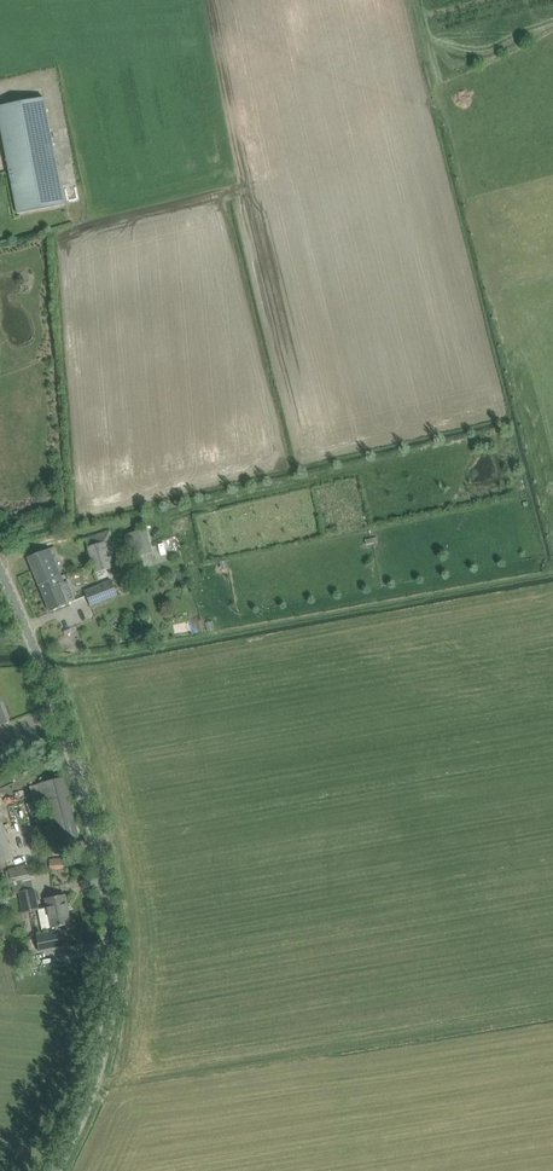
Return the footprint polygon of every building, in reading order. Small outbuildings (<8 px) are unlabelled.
[(0,105),(0,124),(16,212),(64,203),(44,97),(0,105)] [(156,562),(146,529),(127,534),(136,567),(156,562)] [(110,530),(85,539),(89,552),(93,564),(95,571),(120,564),(118,556),(110,530)] [(39,552),(28,557),(42,592),(47,590),(44,583),(61,575),(50,548),(39,552)] [(47,590),(42,592),(50,612),(61,607),(69,604),(77,601),(69,581),(64,583),(61,575),(44,583),(47,590)] [(112,580),(85,591),(91,605),(117,595),(114,587),(112,580)] [(64,777),(37,784),(30,786),(35,808),(43,806),(54,847),(80,840),(64,777)] [(2,821),(0,815),(0,864),(14,859),(2,821)] [(64,857),(52,858),(49,859),(50,869),(65,867),(64,857)] [(9,869),(12,880),(30,878),(28,865),(9,869)] [(33,890),(19,892),(23,913),(38,910),(38,909),(37,900),(34,889),(33,890)] [(46,898),(45,899),(46,908),(38,909),(38,910),(42,929),(52,927),(53,932),(37,935),(40,952),(66,947),(62,930),(61,931),(60,926),(71,924),(65,895),(46,898)] [(32,951),(21,953),(23,962),(34,960),(32,951)]
